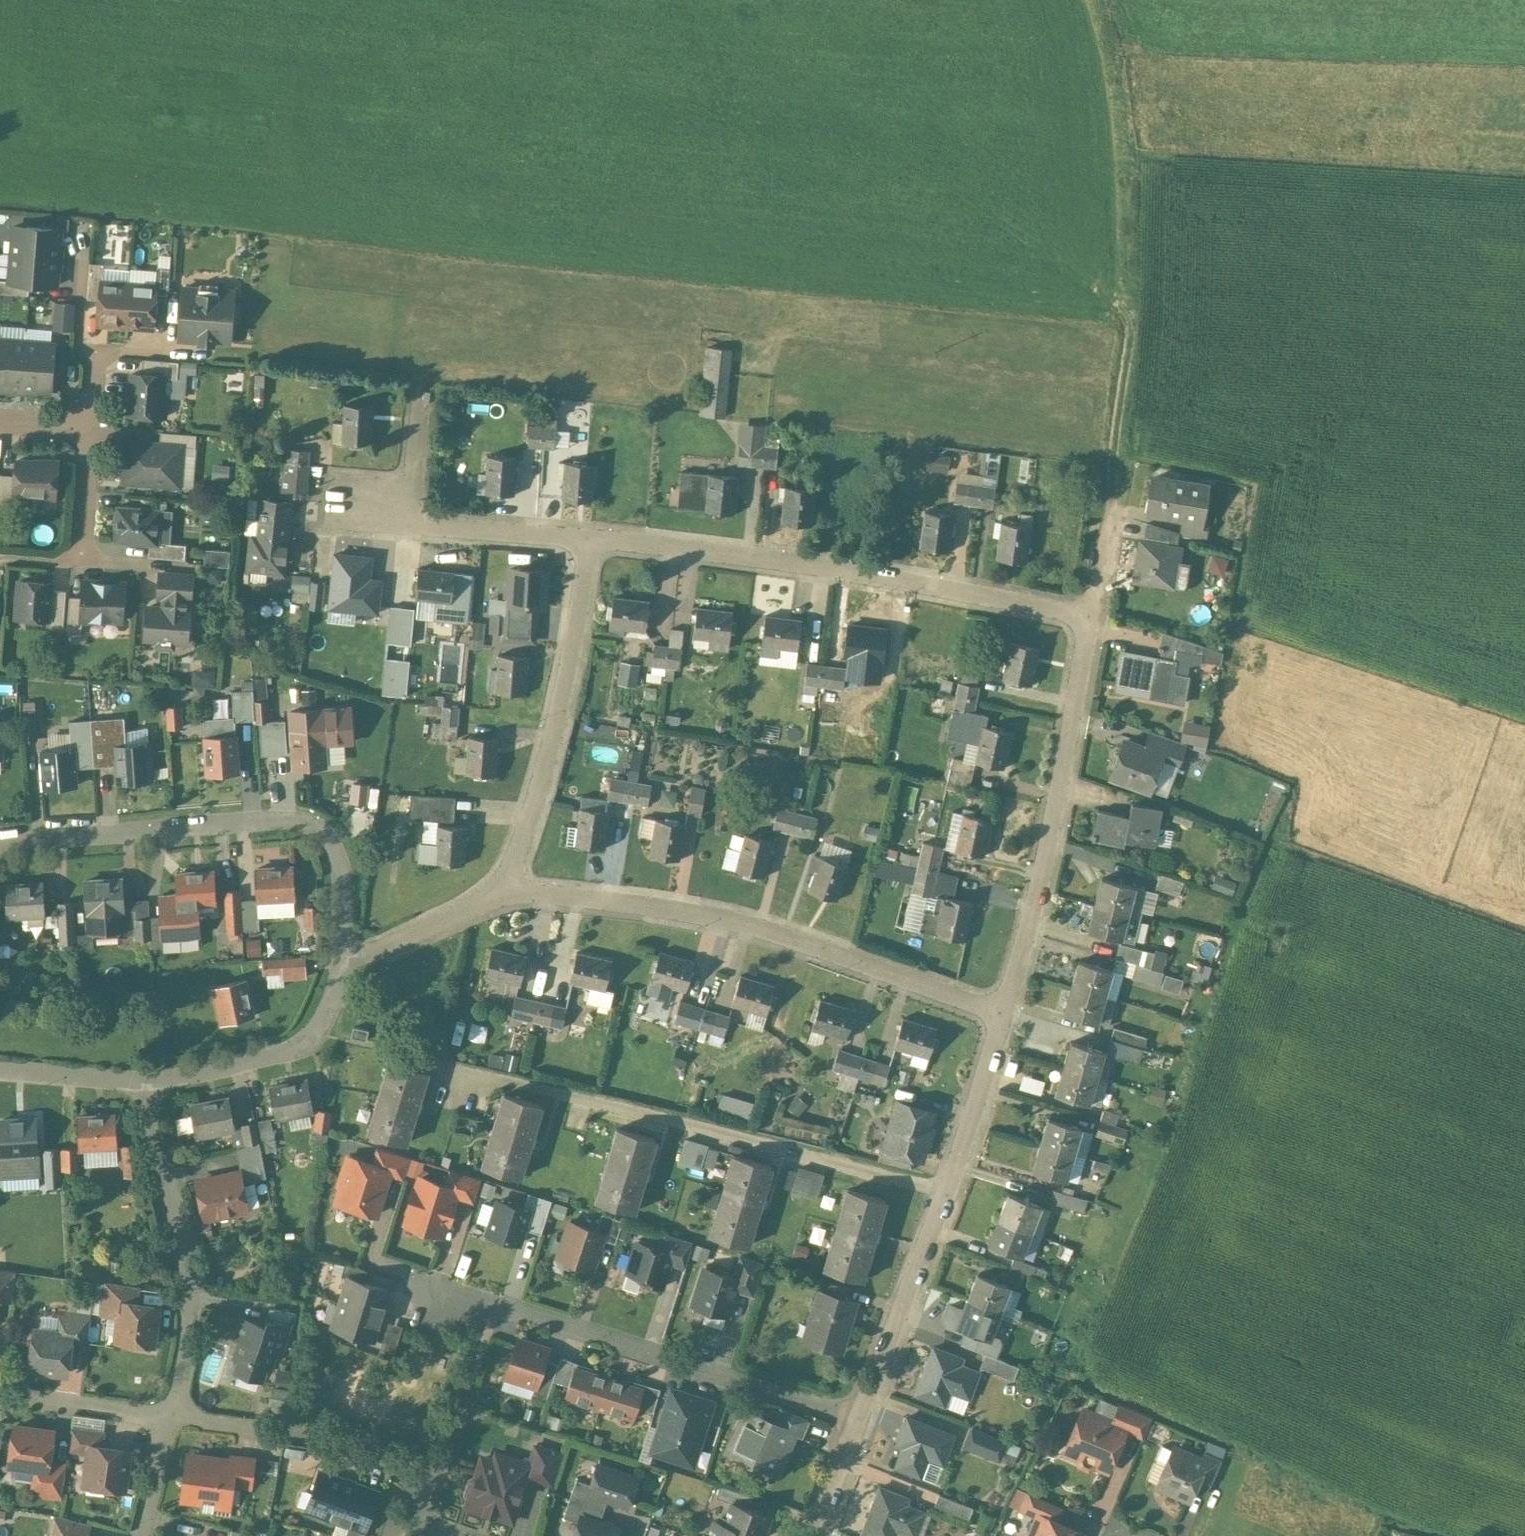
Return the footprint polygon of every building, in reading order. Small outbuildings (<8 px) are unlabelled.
[(61,229),(14,226),(12,254),(57,257),(58,247),(60,247),(61,229)] [(57,257),(12,254),(10,280),(10,281),(30,283),(57,285),(58,267),(56,267),(57,257)] [(104,264),(91,263),(88,299),(100,300),(101,282),(102,282),(104,264)] [(0,279),(0,293),(29,295),(30,283),(10,281),(10,280),(0,279)] [(102,282),(101,282),(100,300),(98,323),(126,325),(129,284),(102,282)] [(157,286),(129,284),(126,325),(154,328),(157,286)] [(217,294),(200,293),(200,289),(183,288),(181,313),(197,314),(195,340),(200,340),(200,343),(214,345),(214,341),(230,343),(234,292),(217,290),(217,294)] [(75,304),(56,303),(55,315),(61,316),(60,328),(73,329),(75,304)] [(197,314),(181,313),(179,339),(195,340),(197,314)] [(13,388),(13,386),(23,387),(26,341),(0,339),(0,387),(13,388)] [(54,344),(26,341),(23,387),(33,387),(32,389),(51,391),(54,344)] [(732,349),(705,346),(699,415),(726,418),(732,349)] [(179,362),(143,359),(142,374),(164,376),(164,378),(178,379),(179,362)] [(142,374),(132,373),(129,414),(166,416),(167,397),(163,392),(164,378),(164,376),(142,374)] [(374,405),(344,403),(341,441),(371,443),(374,405)] [(557,414),(544,414),(543,426),(556,427),(557,414)] [(767,425),(740,423),(738,445),(765,447),(767,425)] [(543,426),(530,426),(529,447),(542,448),(543,426)] [(556,427),(543,426),(542,448),(555,449),(556,427)] [(569,428),(556,427),(555,449),(568,450),(569,428)] [(197,434),(161,432),(160,444),(183,445),(183,447),(196,448),(197,434)] [(160,444),(127,441),(124,481),(164,484),(165,476),(180,477),(183,447),(183,445),(160,444)] [(765,447),(738,445),(737,466),(763,468),(765,447)] [(778,448),(765,447),(763,468),(776,469),(778,448)] [(999,453),(987,452),(984,476),(983,484),(995,486),(999,453)] [(519,457),(491,454),(487,492),(516,495),(519,457)] [(950,456),(929,454),(927,470),(947,472),(950,456)] [(58,461),(17,458),(16,473),(15,490),(16,490),(31,491),(35,496),(55,498),(58,461)] [(1020,479),(1036,480),(1038,459),(1022,458),(1020,479)] [(596,465),(566,462),(563,499),(593,501),(596,465)] [(0,472),(0,476),(0,508),(15,509),(16,490),(15,490),(16,473),(0,472)] [(736,477),(681,472),(677,509),(733,514),(736,477)] [(308,476),(284,473),(282,493),(306,495),(308,476)] [(984,476),(959,473),(958,481),(983,484),(984,476)] [(1190,484),(1152,478),(1147,511),(1184,517),(1203,520),(1209,484),(1190,481),(1190,484)] [(958,481),(956,481),(953,503),(980,507),(983,484),(958,481)] [(995,486),(983,484),(980,507),(992,508),(995,486)] [(818,489),(787,486),(783,522),(814,525),(818,489)] [(291,500),(262,497),(258,536),(287,539),(291,500)] [(161,509),(118,506),(115,541),(150,544),(158,545),(158,542),(161,509)] [(957,513),(928,509),(922,546),(951,551),(957,513)] [(1203,520),(1184,517),(1181,535),(1205,539),(1208,523),(1203,522),(1203,520)] [(1034,527),(1005,521),(999,555),(1028,561),(1034,527)] [(1179,534),(1146,523),(1144,539),(1177,545),(1179,534)] [(258,536),(252,535),(249,570),(283,573),(287,539),(258,536)] [(1144,539),(1141,539),(1137,561),(1140,561),(1137,581),(1176,588),(1181,562),(1183,546),(1177,545),(1144,539)] [(186,544),(158,542),(158,545),(150,544),(149,556),(185,559),(186,544)] [(230,550),(212,549),(211,565),(229,566),(230,550)] [(372,557),(336,554),(330,608),(378,613),(381,580),(370,579),(372,557)] [(1190,564),(1181,562),(1176,588),(1186,589),(1190,564)] [(546,571),(511,568),(510,584),(508,584),(505,614),(536,616),(537,606),(544,607),(546,571)] [(472,575),(420,569),(417,600),(436,602),(434,618),(467,621),(472,575)] [(192,575),(160,573),(158,596),(164,597),(188,599),(191,599),(192,575)] [(52,580),(20,578),(17,614),(48,617),(49,617),(51,587),(52,580)] [(125,582),(84,579),(83,595),(81,618),(83,618),(122,621),(125,582)] [(325,583),(310,581),(307,605),(322,606),(325,583)] [(67,588),(51,587),(49,617),(48,617),(48,623),(64,624),(67,588)] [(83,595),(70,594),(67,630),(82,631),(83,618),(81,618),(83,595)] [(648,631),(651,600),(614,596),(610,626),(648,631)] [(188,599),(164,597),(164,608),(148,607),(145,639),(159,640),(159,646),(173,647),(174,634),(188,635),(190,610),(187,610),(188,599)] [(730,641),(733,610),(698,607),(695,638),(730,641)] [(416,611),(390,608),(388,630),(414,632),(416,611)] [(505,614),(491,613),(490,623),(535,626),(536,616),(505,614)] [(804,619),(767,614),(763,645),(762,645),(761,655),(779,657),(780,648),(800,650),(804,619)] [(535,626),(490,623),(490,633),(506,634),(506,639),(534,641),(535,626)] [(887,631),(850,626),(847,656),(883,661),(887,631)] [(678,667),(682,633),(670,632),(669,645),(659,644),(657,665),(678,667)] [(1187,642),(1165,634),(1163,650),(1177,653),(1186,654),(1187,642)] [(1039,647),(1012,641),(1004,677),(1031,683),(1039,647)] [(1177,653),(1164,650),(1162,661),(1176,664),(1177,653)] [(1162,661),(1126,654),(1127,653),(1125,652),(1119,693),(1121,693),(1121,692),(1184,705),(1184,706),(1186,706),(1190,680),(1187,679),(1174,677),(1176,664),(1162,661)] [(1186,654),(1177,653),(1176,664),(1174,677),(1187,679),(1191,655),(1186,654)] [(528,657),(499,655),(496,692),(525,694),(528,657)] [(408,697),(409,685),(423,686),(426,668),(410,666),(411,660),(387,657),(382,693),(408,697)] [(639,686),(641,665),(620,663),(618,684),(639,686)] [(821,665),(808,663),(805,684),(818,686),(821,665)] [(847,668),(821,665),(818,686),(844,689),(847,668)] [(983,685),(985,676),(964,671),(962,680),(983,685)] [(980,686),(958,682),(955,695),(977,700),(980,686)] [(818,686),(805,684),(804,693),(817,694),(818,686)] [(253,693),(238,694),(240,724),(255,723),(254,703),(253,693)] [(269,693),(253,693),(254,703),(270,702),(269,693)] [(977,700),(955,695),(953,709),(975,714),(977,700)] [(36,699),(22,700),(23,718),(36,718),(36,699)] [(270,702),(254,703),(255,723),(271,722),(270,702)] [(460,707),(444,706),(442,724),(458,725),(460,707)] [(183,709),(166,710),(167,728),(184,727),(183,709)] [(107,712),(90,713),(91,734),(107,734),(108,734),(107,712)] [(23,718),(22,718),(23,739),(37,738),(36,718),(23,718)] [(1182,740),(1209,745),(1212,724),(1186,720),(1182,740)] [(442,724),(435,723),(433,737),(457,739),(458,725),(442,724)] [(1011,732),(983,726),(976,762),(1004,768),(1011,732)] [(324,728),(292,731),(295,768),(327,765),(324,728)] [(69,732),(49,734),(50,747),(70,746),(69,732)] [(138,733),(126,734),(127,742),(138,741),(138,733)] [(1173,741),(1149,733),(1144,748),(1162,755),(1161,757),(1167,759),(1173,741)] [(107,734),(91,734),(92,756),(108,756),(107,734)] [(235,734),(204,737),(207,774),(238,772),(235,734)] [(499,740),(470,738),(467,774),(496,777),(499,740)] [(127,742),(115,743),(118,780),(148,778),(146,740),(138,741),(127,742)] [(1144,748),(1123,741),(1111,776),(1150,790),(1161,757),(1162,755),(1144,748)] [(50,747),(39,748),(42,785),(73,783),(70,746),(50,747)] [(976,763),(954,758),(949,781),(971,785),(976,763)] [(638,783),(611,778),(607,800),(634,805),(638,783)] [(369,802),(369,783),(355,783),(354,802),(369,802)] [(652,785),(638,783),(634,805),(648,807),(652,785)] [(705,789),(691,786),(686,815),(701,817),(705,789)] [(677,792),(662,789),(660,804),(674,806),(677,792)] [(458,797),(413,794),(411,818),(456,822),(458,797)] [(1137,803),(1134,818),(1100,811),(1096,833),(1093,833),(1092,841),(1096,842),(1097,839),(1124,845),(1123,847),(1126,847),(1127,842),(1154,847),(1161,810),(1137,803)] [(610,810),(581,807),(577,843),(605,847),(610,810)] [(792,812),(779,808),(773,830),(786,833),(792,812)] [(805,815),(792,812),(786,833),(799,836),(805,815)] [(993,820),(965,813),(956,849),(984,856),(993,820)] [(818,818),(805,815),(799,836),(813,839),(818,818)] [(688,824),(660,818),(652,855),(681,861),(688,824)] [(469,827),(441,825),(437,862),(466,865),(469,827)] [(743,847),(747,833),(742,832),(739,846),(743,847)] [(775,840),(747,833),(743,847),(738,868),(766,875),(775,840)] [(944,848),(923,843),(917,867),(938,872),(944,848)] [(849,866),(815,854),(810,868),(815,870),(808,890),(837,900),(849,866)] [(293,866),(257,868),(259,900),(295,898),(293,866)] [(938,872),(917,867),(911,892),(932,897),(938,873),(938,872)] [(214,871),(178,873),(179,891),(180,904),(198,903),(214,902),(216,902),(214,871)] [(957,877),(938,873),(932,897),(936,898),(937,896),(944,897),(945,896),(952,898),(957,877)] [(1184,883),(1161,875),(1156,888),(1176,896),(1184,883)] [(123,876),(87,878),(89,909),(90,909),(91,932),(93,931),(92,929),(125,927),(125,930),(126,929),(125,907),(123,876)] [(1237,885),(1217,877),(1212,889),(1232,897),(1237,885)] [(1135,887),(1102,878),(1095,904),(1128,913),(1135,887)] [(45,880),(7,882),(9,913),(47,911),(45,880)] [(240,889),(226,890),(227,911),(241,910),(240,901),(240,889)] [(179,891),(162,892),(164,915),(165,934),(200,932),(198,903),(180,904),(179,891)] [(944,897),(937,896),(936,898),(933,912),(924,910),(919,931),(966,941),(974,903),(952,898),(945,896),(944,897)] [(259,900),(240,901),(241,910),(241,930),(261,929),(259,900)] [(74,902),(59,902),(62,942),(77,942),(74,902)] [(1128,913),(1095,904),(1088,931),(1122,939),(1128,913)] [(321,906),(307,906),(308,926),(322,925),(321,906)] [(125,907),(126,929),(126,931),(138,931),(137,917),(138,917),(137,907),(125,907)] [(241,910),(227,911),(228,931),(241,930),(241,910)] [(1142,916),(1128,913),(1122,939),(1135,943),(1142,916)] [(164,915),(151,916),(152,936),(153,945),(165,944),(165,934),(164,915)] [(138,917),(137,917),(138,931),(138,937),(142,937),(152,936),(151,916),(138,917)] [(152,936),(142,937),(142,945),(153,945),(152,936)] [(1155,955),(1119,944),(1115,958),(1151,968),(1155,955)] [(527,956),(492,948),(485,977),(520,985),(527,956)] [(694,960),(658,951),(647,992),(668,998),(671,986),(686,990),(694,960)] [(613,960),(577,952),(570,981),(606,989),(613,960)] [(305,957),(263,959),(264,973),(284,972),(285,978),(307,977),(305,957)] [(1112,971),(1079,961),(1072,987),(1105,997),(1112,971)] [(1163,972),(1136,964),(1132,978),(1159,986),(1163,972)] [(777,985),(741,974),(732,1003),(768,1014),(777,985)] [(246,978),(215,985),(223,1021),(254,1014),(246,978)] [(1105,997),(1072,987),(1064,1013),(1097,1023),(1105,997)] [(528,999),(516,996),(512,1016),(524,1019),(528,999)] [(541,1002),(528,999),(524,1019),(536,1022),(541,1002)] [(855,1011),(820,1000),(811,1028),(846,1039),(855,1011)] [(692,1004),(680,1001),(674,1021),(687,1024),(692,1004)] [(555,1005),(541,1002),(536,1022),(550,1025),(555,1005)] [(692,1004),(687,1024),(699,1028),(705,1008),(692,1004)] [(568,1008),(555,1005),(550,1025),(564,1028),(568,1008)] [(730,1015),(705,1008),(699,1028),(724,1035),(730,1015)] [(937,1028),(903,1017),(894,1046),(928,1057),(937,1028)] [(452,1040),(484,1042),(485,1025),(453,1023),(452,1040)] [(1147,1037),(1114,1028),(1111,1040),(1143,1049),(1147,1037)] [(1104,1052),(1071,1042),(1064,1068),(1097,1077),(1104,1052)] [(852,1054),(839,1049),(832,1069),(846,1074),(852,1054)] [(865,1058),(852,1054),(846,1074),(859,1078),(865,1058)] [(878,1062),(865,1058),(859,1078),(872,1082),(878,1062)] [(429,1072),(392,1060),(369,1132),(406,1144),(416,1114),(417,1114),(421,1102),(419,1101),(429,1072)] [(878,1062),(872,1082),(884,1086),(890,1066),(878,1062)] [(1097,1077),(1064,1068),(1056,1094),(1089,1103),(1097,1077)] [(1021,1087),(1040,1093),(1044,1080),(1024,1075),(1021,1087)] [(307,1080),(271,1087),(277,1118),(313,1112),(307,1080)] [(749,1116),(753,1102),(721,1093),(717,1107),(749,1116)] [(543,1106),(505,1094),(483,1166),(520,1178),(530,1147),(532,1148),(536,1136),(534,1135),(543,1106)] [(229,1095),(192,1102),(198,1133),(235,1126),(229,1095)] [(933,1112),(898,1102),(891,1125),(896,1134),(893,1146),(892,1150),(916,1157),(921,1159),(925,1143),(928,1144),(931,1133),(930,1132),(927,1132),(933,1112)] [(1105,1109),(1097,1134),(1121,1141),(1124,1131),(1115,1129),(1120,1114),(1105,1109)] [(115,1112),(78,1114),(80,1146),(117,1144),(115,1112)] [(37,1117),(1,1119),(3,1151),(4,1172),(5,1172),(41,1170),(37,1117)] [(271,1119),(256,1122),(260,1142),(262,1153),(277,1150),(271,1119)] [(1082,1128),(1049,1119),(1041,1144),(1074,1154),(1082,1128)] [(256,1122),(242,1125),(246,1144),(260,1142),(256,1122)] [(657,1140),(620,1128),(597,1200),(635,1212),(645,1181),(646,1181),(649,1170),(648,1169),(657,1140)] [(709,1146),(686,1139),(679,1161),(702,1168),(709,1146)] [(136,1142),(122,1143),(125,1163),(139,1162),(136,1142)] [(260,1142),(236,1147),(241,1169),(239,1170),(242,1182),(256,1179),(267,1177),(262,1153),(260,1142)] [(916,1157),(892,1150),(893,1146),(886,1144),(881,1147),(878,1160),(912,1169),(916,1157)] [(1074,1154),(1041,1144),(1033,1171),(1066,1180),(1074,1154)] [(59,1147),(46,1147),(47,1167),(60,1167),(59,1147)] [(371,1164),(348,1156),(339,1185),(341,1185),(336,1201),(358,1208),(361,1214),(368,1217),(374,1214),(376,1214),(389,1175),(404,1180),(411,1157),(376,1147),(371,1164)] [(735,1155),(711,1234),(748,1245),(759,1208),(762,1209),(765,1197),(763,1196),(772,1166),(735,1155)] [(780,1168),(777,1186),(793,1189),(795,1170),(780,1168)] [(824,1175),(799,1168),(792,1191),(817,1198),(824,1175)] [(444,1184),(421,1177),(417,1190),(414,1189),(408,1209),(411,1210),(407,1223),(442,1235),(446,1222),(449,1222),(455,1202),(452,1201),(454,1197),(474,1203),(481,1178),(449,1169),(444,1184)] [(239,1170),(198,1178),(206,1215),(246,1206),(260,1203),(256,1179),(242,1182),(239,1170)] [(849,1190),(825,1268),(863,1279),(873,1243),(875,1243),(879,1231),(877,1231),(886,1201),(849,1190)] [(1087,1200),(1053,1190),(1049,1202),(1084,1212),(1087,1200)] [(552,1200),(528,1192),(523,1209),(530,1211),(524,1229),(541,1234),(552,1200)] [(1041,1206),(1009,1194),(999,1219),(1031,1231),(1041,1206)] [(523,1209),(498,1200),(487,1233),(520,1243),(524,1229),(530,1211),(523,1209)] [(622,1220),(602,1214),(596,1230),(605,1233),(603,1239),(615,1243),(622,1220)] [(1031,1231),(999,1219),(989,1244),(1021,1257),(1031,1231)] [(596,1230),(570,1221),(558,1256),(593,1268),(603,1239),(605,1233),(596,1230)] [(693,1241),(665,1233),(660,1249),(673,1253),(670,1261),(685,1266),(693,1241)] [(660,1249),(637,1241),(628,1272),(642,1277),(641,1281),(662,1287),(670,1261),(673,1253),(660,1249)] [(764,1263),(741,1256),(734,1277),(740,1279),(736,1290),(754,1295),(764,1263)] [(1048,1270),(1014,1257),(1010,1268),(1044,1281),(1048,1270)] [(368,1271),(345,1264),(342,1276),(349,1278),(364,1283),(368,1271)] [(0,1266),(0,1295),(13,1296),(17,1269),(0,1266)] [(734,1277),(706,1268),(694,1304),(727,1314),(731,1299),(734,1298),(736,1290),(740,1279),(734,1277)] [(1010,1286),(978,1274),(968,1299),(1000,1311),(1010,1286)] [(364,1283),(349,1278),(341,1302),(381,1315),(389,1291),(364,1283)] [(847,1287),(821,1279),(817,1293),(820,1294),(821,1292),(843,1299),(847,1287)] [(138,1285),(107,1281),(103,1304),(121,1306),(122,1299),(136,1301),(138,1285)] [(843,1299),(821,1292),(820,1294),(813,1320),(811,1319),(810,1321),(817,1324),(813,1340),(806,1338),(805,1340),(841,1351),(856,1302),(843,1299)] [(136,1301),(122,1299),(121,1306),(118,1331),(136,1333),(135,1339),(153,1341),(158,1304),(136,1301)] [(968,1299),(963,1310),(950,1305),(945,1320),(947,1325),(958,1330),(962,1328),(966,1334),(968,1329),(991,1337),(992,1336),(1001,1312),(1000,1311),(968,1299)] [(381,1315),(341,1302),(333,1326),(374,1339),(381,1315)] [(91,1313),(68,1310),(65,1330),(72,1331),(71,1344),(86,1345),(91,1313)] [(265,1322),(244,1315),(238,1334),(243,1336),(237,1353),(242,1355),(238,1369),(260,1376),(264,1362),(269,1364),(275,1346),(280,1347),(287,1323),(266,1317),(265,1322)] [(399,1344),(402,1327),(387,1324),(384,1341),(399,1344)] [(65,1330),(41,1327),(38,1347),(32,1347),(30,1365),(67,1370),(71,1344),(72,1331),(65,1330)] [(991,1337),(968,1329),(966,1334),(963,1344),(986,1353),(986,1354),(996,1357),(1001,1344),(999,1338),(992,1336),(991,1337)] [(548,1350),(518,1340),(506,1376),(535,1385),(537,1386),(545,1359),(548,1350)] [(965,1358),(936,1347),(918,1394),(946,1405),(952,1390),(970,1396),(980,1371),(963,1364),(965,1358)] [(996,1357),(986,1354),(980,1367),(1014,1380),(1019,1367),(996,1357)] [(577,1363),(561,1358),(559,1364),(553,1381),(569,1385),(575,1366),(576,1367),(577,1363)] [(559,1364),(545,1359),(537,1386),(535,1385),(533,1393),(548,1398),(553,1381),(559,1364)] [(576,1367),(575,1366),(569,1385),(565,1397),(599,1408),(609,1377),(576,1367)] [(643,1388),(609,1377),(599,1408),(634,1419),(638,1407),(644,1388),(643,1388)] [(661,1389),(644,1384),(643,1388),(644,1388),(638,1407),(653,1412),(661,1389)] [(655,1449),(654,1451),(692,1463),(711,1402),(673,1390),(655,1449)] [(1152,1416),(1119,1402),(1111,1421),(1126,1427),(1125,1431),(1143,1438),(1152,1416)] [(807,1419),(783,1409),(777,1423),(790,1429),(790,1430),(800,1435),(807,1419)] [(1111,1421),(1083,1409),(1067,1446),(1082,1452),(1080,1458),(1082,1464),(1089,1467),(1095,1464),(1095,1463),(1108,1469),(1125,1431),(1126,1427),(1111,1421)] [(777,1423),(747,1410),(741,1424),(744,1425),(731,1456),(732,1456),(734,1452),(749,1459),(778,1472),(791,1441),(786,1439),(790,1430),(790,1429),(777,1423)] [(105,1416),(74,1412),(72,1425),(104,1429),(105,1416)] [(954,1434),(910,1416),(898,1444),(905,1447),(897,1466),(922,1476),(930,1456),(943,1462),(954,1434)] [(53,1428),(15,1423),(13,1441),(19,1442),(16,1461),(41,1465),(48,1466),(49,1459),(53,1428)] [(104,1429),(72,1425),(69,1447),(90,1449),(91,1442),(102,1444),(104,1429)] [(1006,1441),(972,1428),(965,1446),(998,1459),(1006,1441)] [(102,1444),(91,1442),(90,1449),(87,1474),(106,1477),(106,1483),(123,1485),(129,1448),(102,1444)] [(562,1453),(536,1445),(529,1465),(531,1465),(527,1476),(552,1484),(562,1453)] [(655,1449),(644,1445),(639,1459),(650,1462),(654,1451),(655,1449)] [(1162,1445),(1157,1458),(1167,1462),(1172,1449),(1162,1445)] [(1201,1459),(1173,1447),(1172,1449),(1167,1462),(1157,1484),(1190,1498),(1197,1479),(1205,1461),(1201,1459)] [(232,1457),(190,1452),(184,1494),(203,1497),(201,1508),(214,1510),(215,1499),(228,1500),(231,1480),(234,1458),(232,1457)] [(254,1455),(233,1452),(232,1457),(234,1458),(231,1480),(251,1483),(254,1455)] [(1221,1459),(1204,1452),(1201,1459),(1205,1461),(1197,1479),(1210,1485),(1221,1459)] [(48,1466),(41,1465),(37,1489),(62,1493),(67,1461),(49,1459),(48,1466)] [(496,1477),(478,1471),(476,1477),(471,1480),(466,1495),(468,1500),(466,1506),(513,1521),(527,1476),(531,1465),(529,1465),(510,1459),(505,1475),(497,1472),(496,1477)] [(638,1477),(599,1464),(591,1485),(589,1492),(608,1499),(628,1505),(638,1477)] [(378,1493),(320,1472),(313,1492),(318,1494),(312,1511),(349,1525),(365,1530),(378,1493)] [(586,1483),(577,1479),(570,1498),(604,1510),(608,1499),(589,1492),(591,1485),(586,1483)] [(883,1485),(864,1533),(872,1535),(895,1535),(898,1529),(916,1535),(926,1510),(924,1509),(927,1503),(883,1485)] [(729,1489),(722,1486),(718,1497),(725,1499),(729,1489)] [(1062,1506),(1028,1492),(1022,1508),(1040,1516),(1041,1514),(1055,1521),(1062,1506)] [(973,1508),(941,1495),(936,1507),(968,1520),(973,1508)] [(604,1510),(570,1498),(564,1517),(579,1522),(581,1515),(600,1521),(604,1510)] [(732,1502),(724,1523),(724,1524),(753,1534),(753,1535),(755,1535),(763,1535),(771,1516),(732,1502)] [(90,1520),(58,1512),(54,1531),(64,1533),(65,1530),(86,1535),(90,1520)] [(1041,1514),(1040,1516),(1032,1535),(1079,1535),(1081,1532),(1055,1521),(1041,1514)] [(581,1515),(579,1522),(574,1535),(617,1535),(620,1528),(600,1521),(581,1515)] [(724,1524),(724,1523),(715,1520),(709,1535),(752,1535),(753,1535),(753,1534),(724,1524)] [(349,1525),(346,1535),(363,1535),(365,1530),(349,1525)] [(232,1526),(230,1535),(264,1535),(264,1534),(232,1526)]
